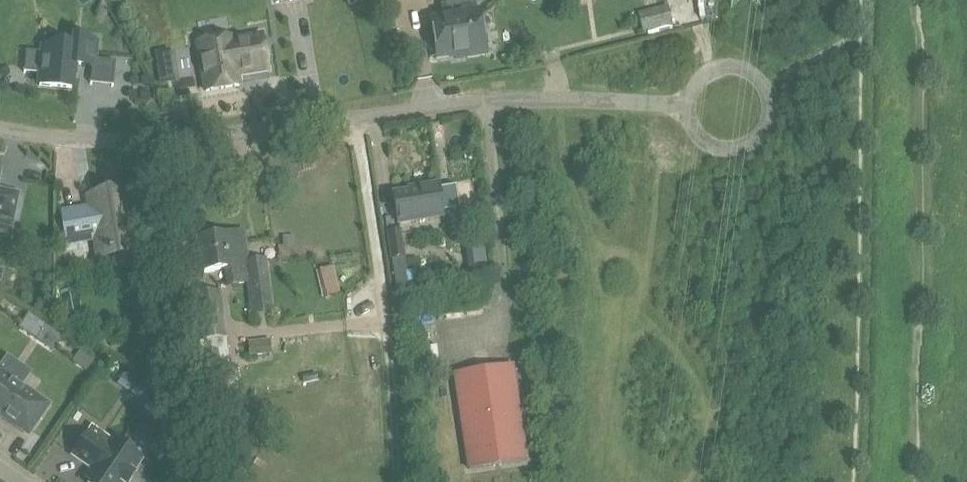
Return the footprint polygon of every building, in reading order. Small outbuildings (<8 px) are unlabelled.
[(446,18),(431,21),(434,38),(429,39),(432,52),(436,52),(437,57),(466,52),(467,57),(485,54),(479,13),(475,13),(473,2),(483,0),(447,0),(447,6),(445,6),(446,18)] [(669,3),(638,10),(643,33),(675,26),(669,3)] [(77,39),(44,36),(39,86),(51,87),(51,86),(71,88),(73,76),(74,76),(74,68),(73,68),(74,64),(94,66),(96,43),(77,41),(77,39)] [(231,37),(198,43),(206,92),(239,86),(237,75),(268,70),(262,36),(232,41),(231,37)] [(419,188),(420,191),(393,196),(398,224),(442,216),(437,185),(419,188)] [(13,220),(19,195),(4,191),(4,194),(0,193),(0,217),(13,220)] [(95,209),(63,214),(67,242),(106,235),(109,250),(107,250),(108,256),(113,255),(134,251),(124,192),(93,197),(95,209)] [(232,278),(247,276),(252,308),(271,305),(265,264),(282,262),(279,240),(244,245),(242,233),(220,236),(225,269),(230,268),(232,278)] [(225,269),(220,236),(198,239),(203,272),(225,269)] [(467,243),(472,277),(488,275),(482,241),(467,243)] [(333,267),(317,272),(323,299),(340,294),(333,267)] [(195,297),(204,354),(212,398),(227,395),(221,360),(215,358),(214,353),(230,351),(222,293),(195,297)] [(80,308),(64,310),(66,324),(82,321),(80,308)] [(45,326),(36,340),(52,351),(61,337),(45,326)] [(269,340),(250,342),(252,354),(270,351),(269,340)] [(70,363),(83,372),(92,360),(78,351),(70,363)] [(454,374),(469,470),(526,461),(512,365),(454,374)] [(1,415),(14,424),(16,421),(30,430),(47,406),(32,395),(30,398),(19,390),(24,382),(1,366),(0,368),(0,417),(1,415)] [(142,460),(112,440),(111,441),(92,428),(72,456),(85,465),(87,463),(93,468),(86,478),(92,481),(130,481),(134,475),(132,473),(142,460)]
